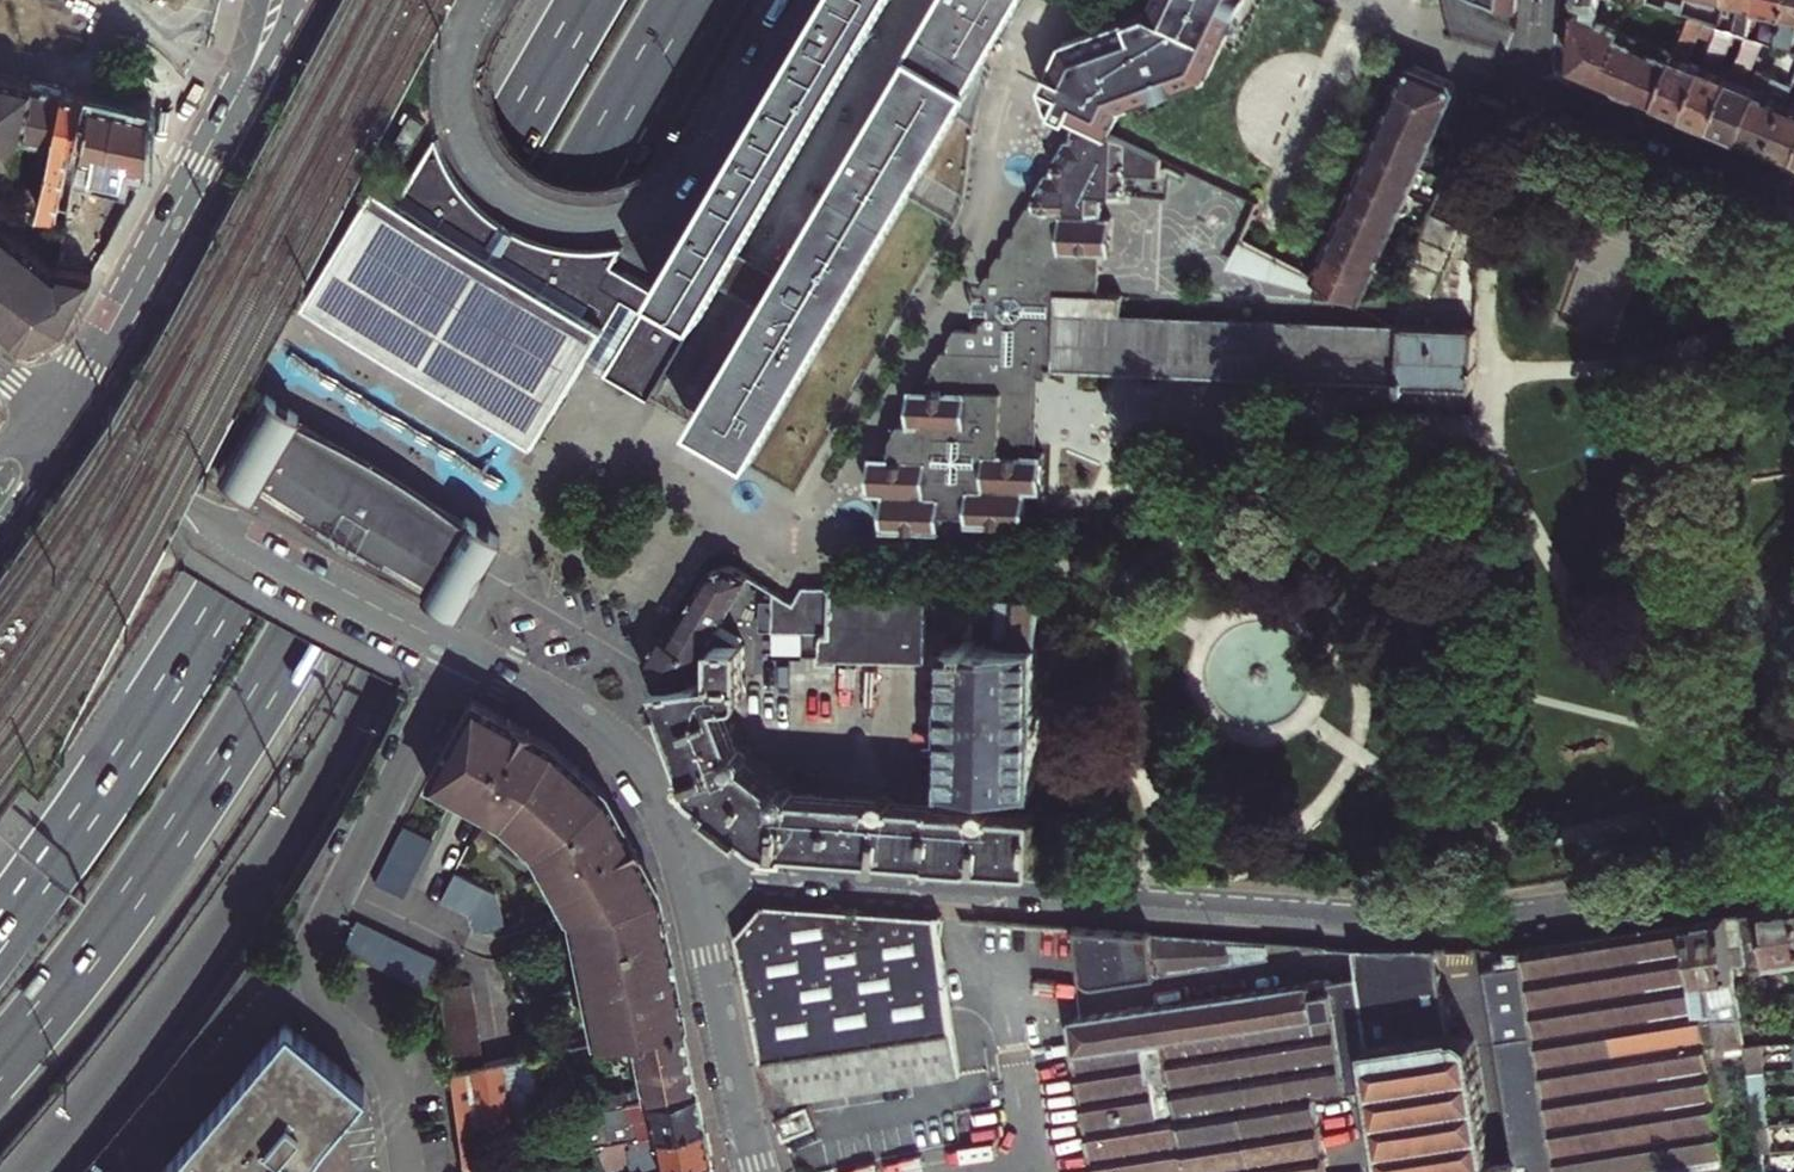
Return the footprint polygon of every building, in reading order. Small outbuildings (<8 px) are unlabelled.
[(891,0),(830,0),(658,292),(702,317),(704,319),(724,284),(742,295),(764,308),(695,427),(691,433),(754,470),(801,385),(960,114),(975,87),(973,86),(1023,0),(942,0),(912,51),(915,53),(784,277),(743,252),(891,0)] [(1152,10),(1122,21),(1064,43),(1054,65),(1046,84),(1054,105),(1081,118),(1087,121),(1111,132),(1124,104),(1209,74),(1229,31),(1224,28),(1233,10),(1238,12),(1244,0),(1157,0),(1152,10)] [(1518,10),(1518,0),(1497,0),(1518,10)] [(1585,10),(1600,17),(1601,0),(1585,0),(1585,10)] [(1748,37),(1754,11),(1757,0),(1725,0),(1725,1),(1741,4),(1734,33),(1748,37)] [(1754,11),(1784,17),(1788,0),(1757,0),(1754,11)] [(1778,43),(1793,46),(1793,0),(1788,0),(1784,17),(1778,43)] [(1585,10),(1577,7),(1575,24),(1572,58),(1578,69),(1594,76),(1644,98),(1656,103),(1674,61),(1620,38),(1624,27),(1600,17),(1585,10)] [(1703,66),(1683,114),(1700,122),(1711,126),(1748,37),(1734,33),(1719,28),(1703,66)] [(1748,37),(1711,126),(1727,133),(1738,138),(1759,88),(1743,81),(1748,77),(1762,41),(1748,37)] [(1671,109),(1683,114),(1703,66),(1677,54),(1674,61),(1656,103),(1671,109)] [(1390,105),(1384,120),(1409,131),(1434,72),(1416,65),(1405,69),(1390,105)] [(1434,72),(1409,131),(1434,141),(1457,88),(1453,80),(1444,77),(1434,72)] [(11,161),(29,79),(0,73),(0,159),(11,161)] [(10,167),(41,174),(61,86),(46,83),(29,79),(11,161),(10,167)] [(41,174),(35,204),(67,211),(70,193),(89,92),(74,89),(61,86),(41,174)] [(1759,88),(1738,138),(1751,143),(1765,149),(1787,100),(1759,88)] [(146,172),(148,105),(133,102),(89,92),(70,193),(101,199),(93,217),(115,229),(146,172)] [(1483,93),(1474,115),(1499,125),(1508,104),(1495,98),(1483,93)] [(1787,100),(1765,149),(1778,155),(1793,161),(1793,103),(1787,100)] [(1087,121),(1081,118),(1074,130),(1067,143),(1068,143),(1075,147),(1087,121)] [(1423,167),(1434,141),(1409,131),(1384,120),(1378,133),(1373,145),(1423,167)] [(1075,147),(1130,175),(1131,171),(1150,182),(1163,157),(1111,132),(1087,121),(1075,147)] [(375,195),(308,309),(539,446),(592,358),(611,370),(608,375),(652,400),(702,317),(658,292),(626,273),(614,266),(625,247),(611,250),(589,252),(546,246),(523,237),(497,222),(479,206),(462,186),(448,166),(438,143),(437,141),(405,209),(375,195)] [(1030,206),(1019,225),(1022,232),(1013,235),(1007,245),(1009,254),(1000,256),(995,264),(998,272),(988,276),(987,289),(1054,291),(1050,367),(1058,367),(1060,291),(1101,292),(1103,255),(1113,255),(1115,217),(1105,215),(1106,190),(1130,192),(1130,175),(1075,147),(1068,143),(1058,160),(1058,170),(1051,171),(1038,192),(1038,204),(1030,206)] [(1411,194),(1423,167),(1373,145),(1367,158),(1361,172),(1411,194)] [(1350,197),(1401,220),(1411,194),(1361,172),(1355,186),(1350,197)] [(1346,207),(1340,221),(1390,244),(1401,220),(1350,197),(1346,207)] [(1407,286),(1434,297),(1462,227),(1436,216),(1407,286)] [(1328,248),(1355,260),(1379,271),(1390,244),(1340,221),(1337,229),(1328,248)] [(7,337),(32,340),(62,326),(91,271),(56,264),(53,269),(0,225),(0,331),(7,337)] [(1293,259),(1344,285),(1355,260),(1328,248),(1316,244),(1303,236),(1293,259)] [(1369,297),(1379,271),(1355,260),(1344,285),(1369,297)] [(888,527),(918,528),(920,481),(1045,484),(1050,367),(1054,291),(987,289),(981,289),(978,294),(993,295),(992,312),(992,315),(985,321),(985,327),(959,326),(953,335),(953,348),(946,347),(937,364),(936,377),(929,377),(914,401),(913,420),(904,418),(896,432),(895,452),(885,451),(874,471),(874,491),(888,491),(888,527)] [(1382,377),(1380,323),(1126,315),(1126,293),(1101,292),(1060,291),(1058,367),(1313,375),(1382,377)] [(993,295),(978,294),(977,311),(992,312),(993,295)] [(1405,324),(1380,323),(1382,377),(1411,378),(1479,381),(1480,326),(1405,324)] [(216,474),(318,526),(324,529),(423,585),(421,590),(437,600),(455,611),(469,587),(463,584),(475,564),(480,555),(491,532),(461,514),(459,519),(364,464),(358,460),(293,423),(295,417),(261,396),(216,474)] [(920,481),(918,528),(944,529),(944,513),(971,514),(971,522),(1027,523),(1028,516),(1043,518),(1045,484),(920,481)] [(497,536),(491,532),(480,555),(484,558),(497,536)] [(806,585),(797,600),(777,600),(777,632),(822,632),(822,655),(928,657),(929,587),(835,585),(806,585)] [(1069,588),(1040,588),(1040,597),(1039,638),(1070,627),(1069,588)] [(1039,638),(1040,597),(1001,596),(998,642),(976,642),(976,636),(966,637),(966,641),(951,641),(950,783),(1037,785),(1039,638)] [(748,692),(748,645),(721,644),(720,675),(660,688),(678,736),(695,784),(775,845),(1034,865),(1037,811),(792,795),(741,753),(720,703),(748,692)] [(443,786),(476,774),(554,746),(508,719),(474,701),(429,777),(443,786)] [(567,755),(554,746),(476,774),(443,786),(475,805),(582,766),(567,755)] [(582,766),(475,805),(533,849),(567,914),(656,889),(654,879),(650,880),(629,836),(605,790),(582,766)] [(404,896),(421,863),(434,839),(416,829),(405,822),(376,880),(404,896)] [(474,935),(481,933),(504,926),(493,894),(457,874),(440,904),(470,921),(474,935)] [(672,968),(656,889),(567,914),(571,923),(594,1043),(618,1038),(684,1023),(672,968)] [(738,936),(773,1106),(967,1077),(943,916),(766,903),(738,936)] [(1733,969),(1783,961),(1789,967),(1793,966),(1793,907),(1766,911),(1725,917),(1733,969)] [(1711,919),(1688,922),(1716,1102),(1733,1100),(1720,1020),(1740,1017),(1733,969),(1725,917),(1711,919)] [(441,959),(363,920),(355,921),(342,948),(426,988),(441,959)] [(1716,1102),(1688,922),(1488,947),(1521,1159),(1497,1162),(1478,1040),(1467,1034),(1465,1022),(1451,1024),(1439,948),(1359,948),(1363,975),(1380,1087),(1392,1171),(1726,1171),(1716,1102)] [(1272,941),(1080,927),(1087,976),(1101,983),(1275,958),(1272,941)] [(1363,975),(1337,979),(1353,1091),(1380,1087),(1363,975)] [(1362,1137),(1324,1143),(1317,1097),(1353,1091),(1337,979),(1075,1019),(1100,1171),(1367,1171),(1362,1137)] [(438,987),(451,1074),(483,1067),(471,984),(438,987)] [(692,1067),(684,1023),(618,1038),(622,1058),(628,1061),(634,1060),(640,1090),(596,1098),(599,1109),(604,1108),(697,1090),(692,1067)] [(260,1166),(271,1153),(277,1145),(301,1166),(313,1150),(331,1128),(361,1091),(300,1039),(273,1038),(200,1127),(198,1129),(162,1171),(255,1171),(260,1166)] [(1744,1045),(1748,1072),(1762,1071),(1758,1045),(1744,1045)] [(545,1120),(532,1056),(483,1067),(451,1074),(460,1137),(545,1120)] [(1748,1072),(1752,1099),(1763,1098),(1766,1098),(1762,1071),(1748,1072)] [(940,1086),(840,1103),(846,1142),(947,1126),(940,1086)] [(559,1151),(595,1144),(704,1121),(701,1110),(697,1090),(604,1108),(609,1128),(580,1134),(575,1114),(545,1120),(559,1151)] [(1752,1099),(1756,1125),(1767,1125),(1763,1098),(1752,1099)] [(811,1106),(778,1118),(786,1139),(818,1126),(811,1106)] [(704,1121),(595,1144),(600,1154),(602,1160),(641,1153),(640,1147),(646,1146),(650,1170),(656,1168),(678,1164),(711,1156),(708,1142),(704,1121)] [(1760,1152),(1771,1151),(1767,1125),(1756,1125),(1760,1152)] [(595,1144),(559,1151),(567,1169),(577,1165),(600,1154),(595,1144)] [(499,1153),(463,1159),(465,1171),(502,1171),(499,1153)] [(602,1160),(600,1154),(577,1165),(580,1171),(607,1171),(602,1160)] [(711,1156),(678,1164),(680,1171),(714,1171),(711,1156)]
